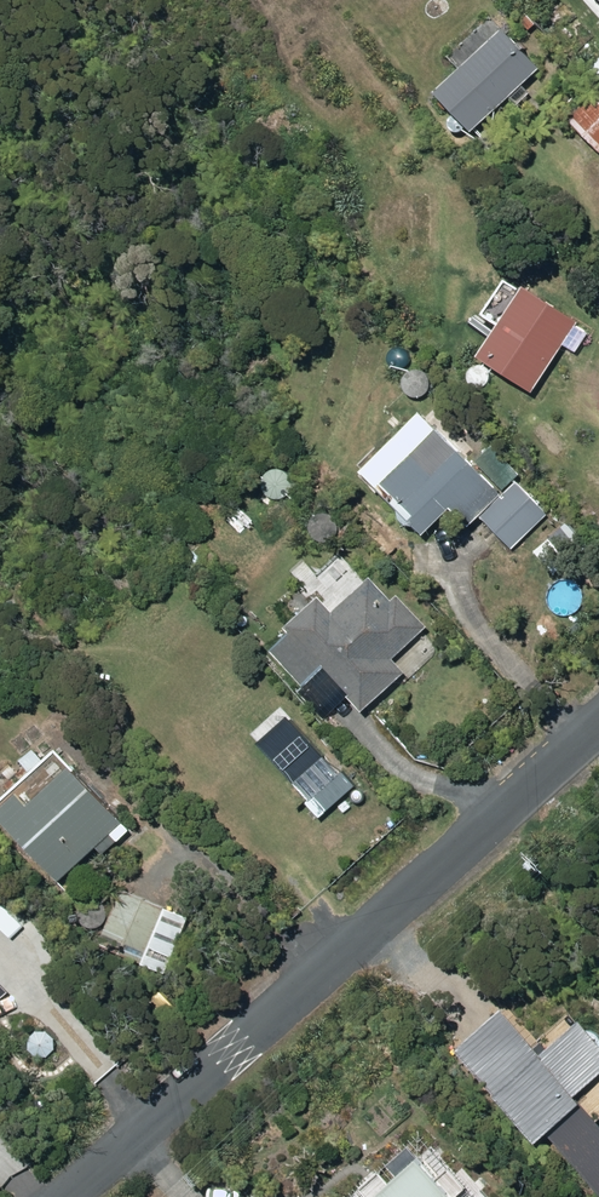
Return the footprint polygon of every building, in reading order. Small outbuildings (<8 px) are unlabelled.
[(522,21),(531,32),(539,25),(530,15),(522,21)] [(507,29),(441,92),(479,131),(544,68),(507,29)] [(598,146),(598,91),(572,119),(598,146)] [(477,357),(532,393),(578,320),(523,285),(477,357)] [(134,373),(147,383),(158,368),(145,358),(134,373)] [(377,490),(424,535),(449,510),(468,528),(499,496),(434,432),(415,452),(377,490)] [(477,462),(504,490),(518,475),(491,447),(477,462)] [(518,483),(480,519),(510,549),(547,513),(518,483)] [(360,710),(401,672),(389,658),(425,625),(396,593),(389,599),(369,577),(333,611),(319,596),(287,626),(291,631),(266,654),(297,687),(320,666),(360,710)] [(350,788),(285,718),(258,743),(323,813),(350,788)] [(50,880),(114,822),(64,768),(22,805),(12,795),(0,806),(0,826),(50,880)] [(168,910),(123,890),(99,945),(145,965),(168,910)] [(598,1185),(598,1116),(577,1091),(598,1072),(598,1033),(580,1012),(542,1047),(505,1007),(457,1050),(538,1140),(549,1130),(598,1185)] [(370,1196),(466,1196),(423,1149),(370,1196)]
